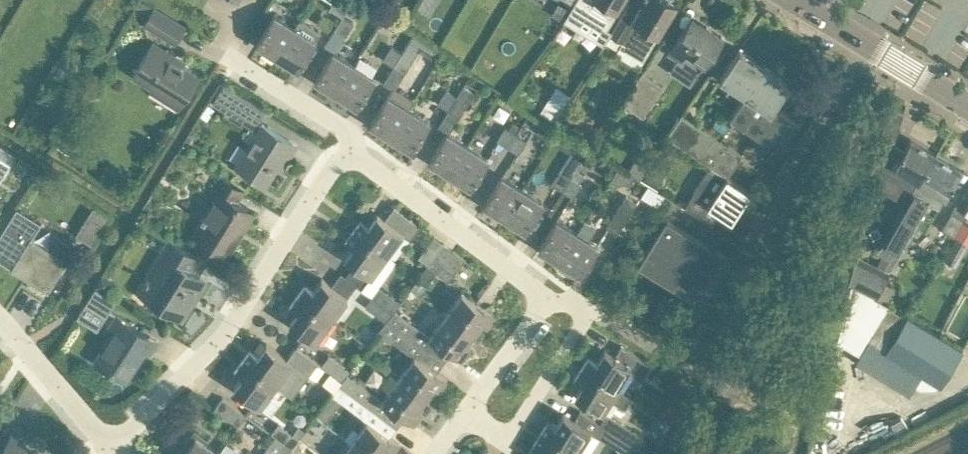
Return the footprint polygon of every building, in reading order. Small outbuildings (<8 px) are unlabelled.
[(329,7),(342,15),(351,0),(333,0),(329,7)] [(440,0),(424,0),(421,6),(434,12),(440,0)] [(621,0),(588,0),(586,3),(580,0),(576,0),(559,30),(579,41),(600,8),(612,15),(621,0)] [(675,2),(671,0),(647,0),(644,5),(642,3),(630,22),(623,17),(608,42),(619,48),(623,41),(644,54),(675,2)] [(184,26),(154,7),(144,22),(175,41),(184,26)] [(274,13),(257,41),(277,54),(295,26),(274,13)] [(355,22),(344,15),(336,28),(347,35),(355,22)] [(669,50),(699,70),(721,35),(692,16),(669,50)] [(295,26),(277,54),(298,67),(321,30),(300,17),(295,26)] [(442,53),(413,33),(402,51),(394,64),(405,71),(419,48),(438,60),(442,53)] [(171,57),(173,54),(153,41),(133,73),(154,86),(156,83),(182,99),(198,74),(171,57)] [(384,58),(394,64),(402,51),(391,45),(384,58)] [(730,114),(779,147),(798,118),(775,103),(790,81),(739,47),(720,76),(744,92),(730,114)] [(316,78),(336,91),(353,64),(333,51),(316,78)] [(336,91),(357,104),(374,77),(353,64),(336,91)] [(643,72),(622,103),(643,117),(663,86),(643,72)] [(223,84),(215,96),(258,123),(265,111),(223,84)] [(393,86),(370,122),(391,135),(408,107),(413,99),(393,86)] [(449,108),(460,115),(474,93),(463,86),(456,96),(449,108)] [(554,89),(542,109),(555,117),(567,97),(554,89)] [(449,108),(456,96),(446,90),(438,102),(449,108)] [(408,107),(391,135),(412,148),(429,120),(408,107)] [(682,112),(666,136),(677,144),(693,120),(682,112)] [(575,117),(571,135),(589,139),(593,121),(575,117)] [(693,120),(677,144),(710,166),(725,176),(726,174),(728,175),(742,153),(693,120)] [(525,121),(517,133),(509,145),(520,152),(535,127),(525,121)] [(237,163),(266,181),(281,157),(285,160),(296,144),(262,123),(237,163)] [(498,139),(509,145),(517,133),(506,126),(498,139)] [(429,159),(450,172),(467,144),(447,131),(429,159)] [(904,172),(917,180),(919,181),(936,153),(910,138),(901,153),(890,146),(878,165),(900,178),(904,172)] [(450,172),(471,185),(488,157),(467,144),(450,172)] [(563,189),(571,177),(583,157),(573,150),(552,182),(563,189)] [(641,150),(628,171),(639,178),(652,157),(641,150)] [(877,250),(894,260),(928,202),(938,207),(962,169),(936,153),(919,181),(917,180),(877,250)] [(10,164),(0,157),(0,180),(10,164)] [(651,163),(643,176),(656,185),(662,176),(657,168),(651,163)] [(710,166),(685,204),(723,229),(731,218),(750,190),(728,175),(726,174),(725,176),(710,166)] [(484,203),(505,216),(522,188),(501,175),(484,203)] [(194,231),(228,252),(253,211),(237,201),(243,190),(220,176),(213,187),(219,191),(194,231)] [(581,183),(571,177),(563,189),(573,196),(581,183)] [(505,216),(525,229),(543,201),(522,188),(505,216)] [(608,225),(618,232),(638,200),(628,194),(608,225)] [(91,205),(74,233),(91,243),(108,215),(91,205)] [(412,235),(420,224),(394,205),(385,217),(377,212),(369,223),(362,218),(354,228),(387,252),(402,232),(408,236),(412,235)] [(31,238),(41,222),(17,206),(0,233),(0,255),(2,256),(0,259),(1,260),(3,257),(14,263),(12,267),(48,289),(66,259),(31,238)] [(953,207),(941,227),(954,234),(966,215),(953,207)] [(731,257),(666,217),(638,264),(702,303),(731,257)] [(539,246),(560,259),(577,231),(557,218),(539,246)] [(387,252),(354,228),(347,239),(354,244),(345,256),(371,275),(387,252)] [(580,272),(598,244),(577,231),(560,259),(556,265),(557,265),(570,273),(573,268),(580,272)] [(957,234),(943,257),(954,264),(967,241),(957,234)] [(427,264),(444,242),(434,235),(418,257),(427,264)] [(197,256),(170,239),(138,290),(182,318),(206,279),(189,268),(197,256)] [(465,258),(444,242),(427,264),(448,279),(465,258)] [(855,252),(847,280),(875,298),(889,274),(855,252)] [(306,283),(299,293),(327,314),(343,292),(322,277),(313,289),(306,283)] [(379,285),(373,294),(394,310),(400,301),(379,285)] [(858,355),(869,338),(888,306),(852,286),(838,343),(858,355)] [(95,287),(86,302),(106,314),(116,299),(95,287)] [(446,312),(475,334),(483,323),(487,325),(495,314),(462,290),(446,312)] [(298,309),(289,320),(311,336),(327,314),(299,293),(291,304),(298,309)] [(386,320),(394,310),(373,294),(365,304),(386,320)] [(890,304),(869,338),(886,349),(907,314),(890,304)] [(394,310),(386,320),(436,356),(443,346),(462,359),(470,348),(467,346),(475,334),(446,312),(429,335),(394,310)] [(941,383),(962,348),(907,314),(886,349),(941,383)] [(115,330),(96,359),(126,377),(145,348),(140,345),(147,334),(118,315),(110,327),(115,330)] [(429,365),(436,356),(386,320),(381,327),(416,353),(399,377),(427,398),(436,387),(439,390),(447,378),(429,365)] [(700,320),(688,340),(697,345),(709,325),(700,320)] [(287,357),(266,342),(258,354),(251,349),(243,359),(287,391),(302,371),(308,375),(318,361),(296,345),(287,357)] [(589,355),(583,366),(619,388),(630,372),(641,379),(651,363),(621,345),(615,354),(604,348),(597,360),(589,355)] [(343,378),(348,372),(350,369),(329,353),(323,363),(343,378)] [(287,391),(243,359),(236,369),(243,374),(234,385),(260,405),(268,393),(280,401),(287,391)] [(619,388),(583,366),(576,377),(583,381),(575,393),(604,412),(613,398),(624,405),(630,395),(619,388)] [(348,372),(343,378),(339,383),(363,400),(371,389),(348,372)] [(399,377),(382,400),(414,424),(422,412),(419,410),(427,398),(399,377)] [(693,390),(684,384),(682,382),(661,414),(672,422),(693,390)] [(356,408),(363,400),(339,383),(333,391),(356,408)] [(222,395),(215,406),(239,423),(247,413),(222,395)] [(590,431),(594,433),(601,422),(580,409),(574,419),(564,412),(556,424),(549,420),(542,430),(577,452),(590,431)] [(642,435),(606,413),(601,422),(622,436),(636,445),(642,435)] [(351,441),(369,453),(386,453),(388,452),(391,453),(400,443),(368,419),(351,441)] [(293,448),(300,437),(279,421),(272,432),(286,442),(293,448)] [(622,436),(601,422),(594,433),(628,453),(651,453),(636,445),(622,436)] [(186,447),(181,453),(217,453),(218,452),(205,442),(208,438),(194,428),(182,445),(186,447)] [(542,430),(527,453),(528,453),(575,453),(576,452),(542,430)] [(286,442),(272,432),(271,432),(276,435),(262,453),(277,453),(286,442)] [(10,435),(0,452),(0,453),(40,453),(10,435)] [(293,448),(296,450),(301,453),(324,453),(325,453),(301,435),(300,437),(293,448)] [(351,441),(342,453),(369,453),(351,441)] [(277,453),(294,453),(296,450),(293,448),(286,442),(277,453)]
